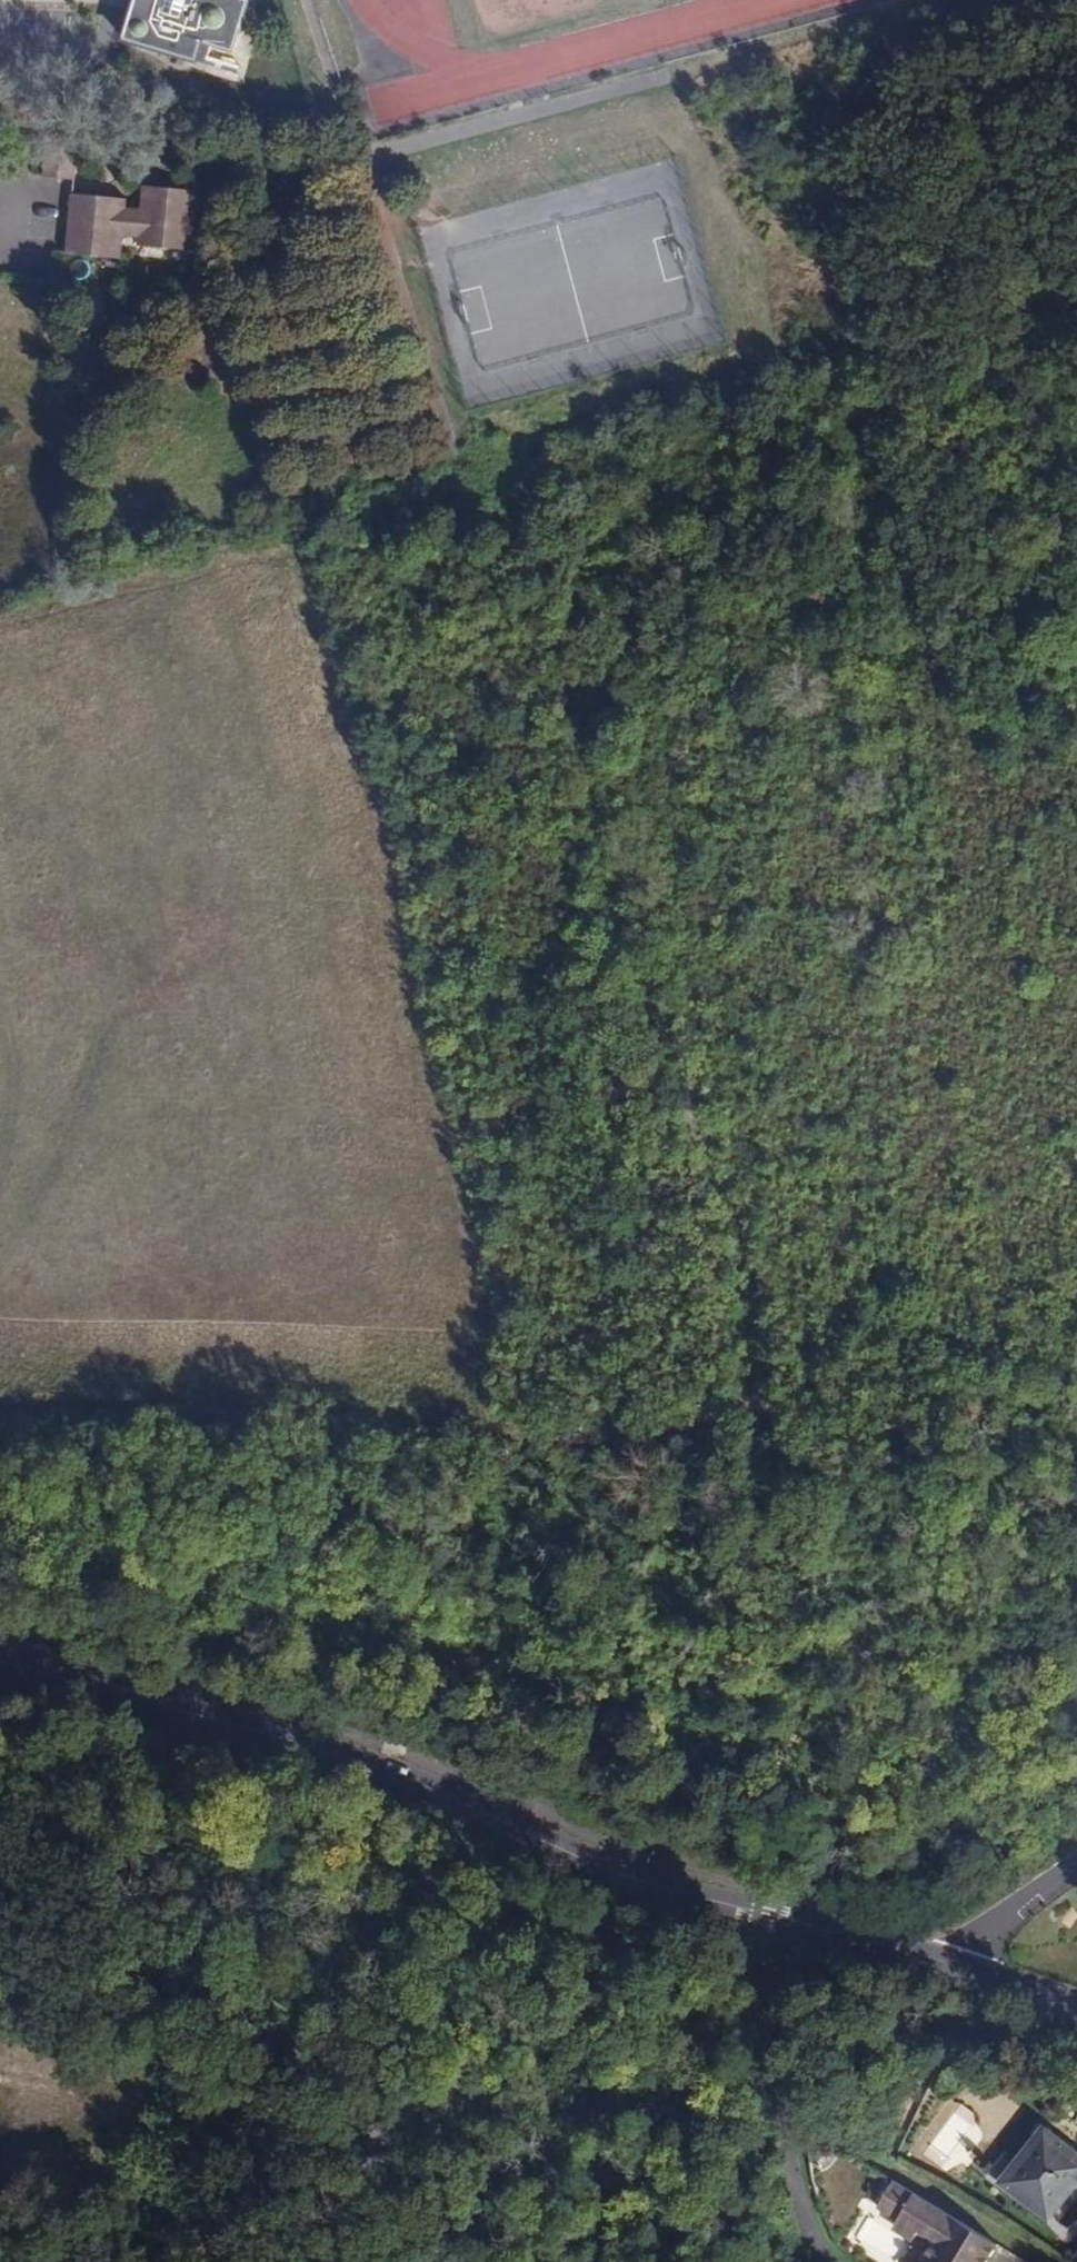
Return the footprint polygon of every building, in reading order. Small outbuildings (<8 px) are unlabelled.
[(133,43),(206,66),(212,47),(243,57),(248,41),(260,33),(254,20),(259,4),(246,0),(147,0),(133,43)] [(194,192),(140,188),(138,207),(124,207),(124,200),(70,196),(65,254),(119,257),(122,233),(135,234),(135,244),(188,249),(194,192)] [(998,2179),(1045,2214),(1076,2174),(1076,2154),(1040,2127),(998,2179)] [(892,2180),(876,2206),(897,2218),(895,2222),(915,2234),(918,2228),(933,2237),(919,2261),(984,2261),(996,2242),(892,2180)]
